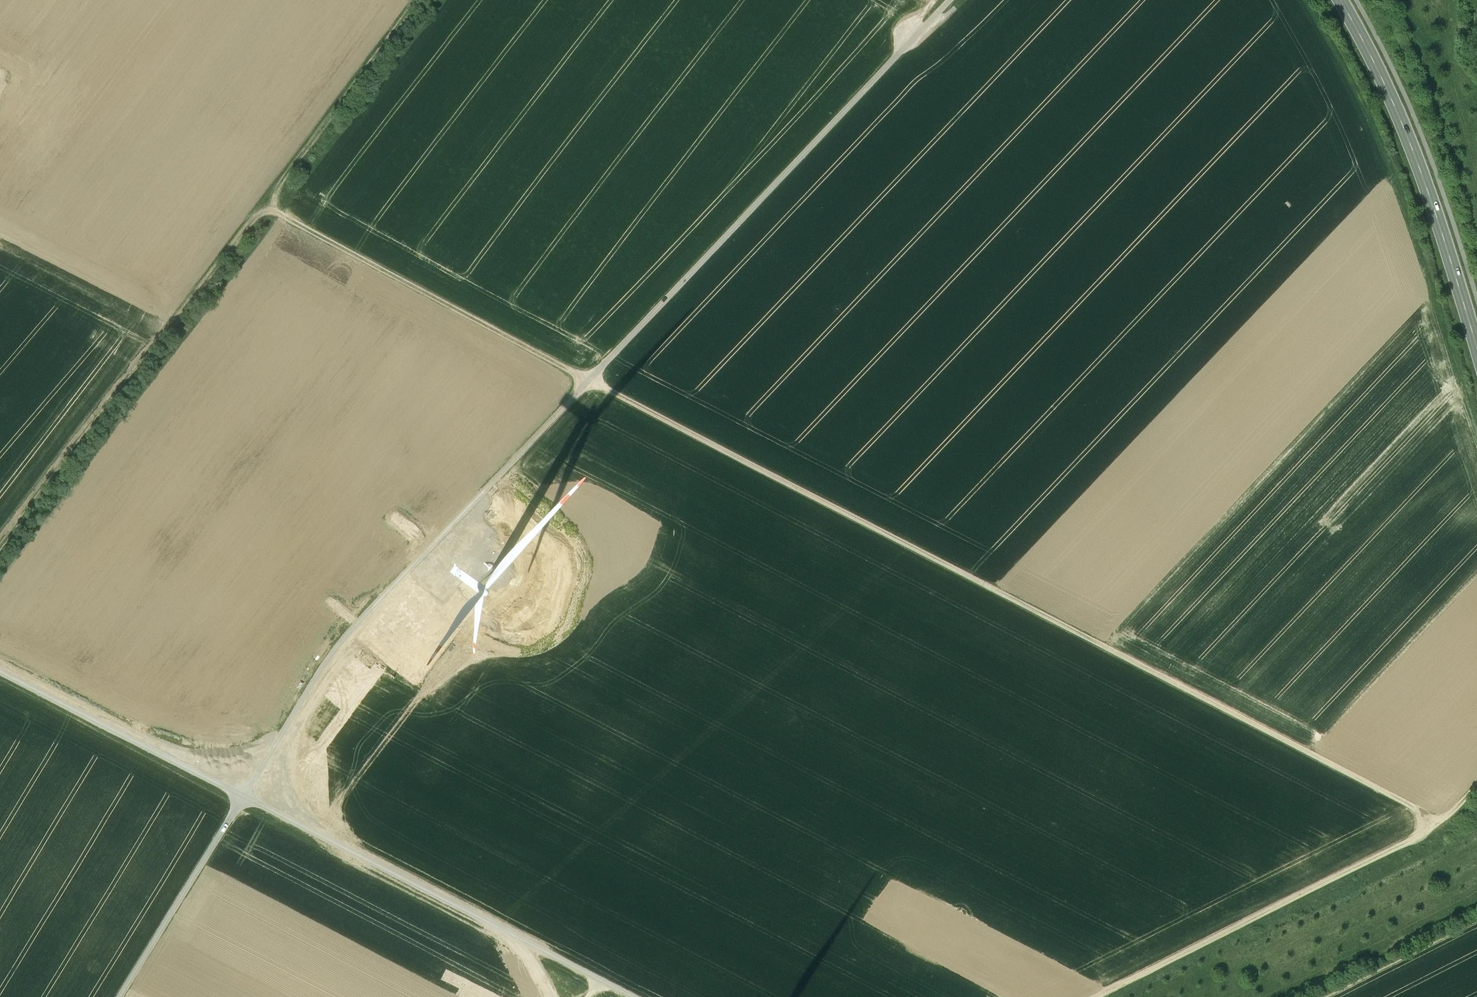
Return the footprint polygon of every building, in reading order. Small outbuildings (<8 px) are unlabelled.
[(926,907),(916,919),(922,924),(932,911),(926,907)]
